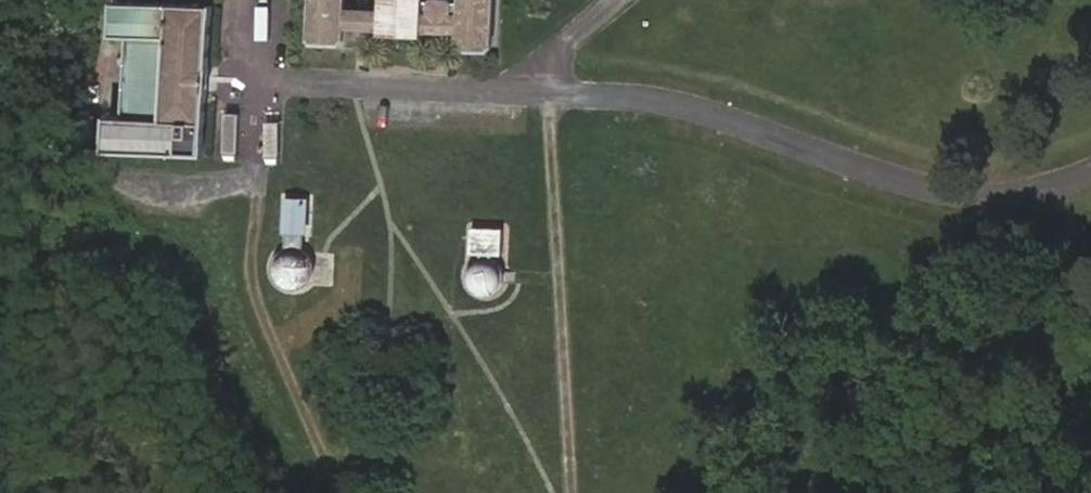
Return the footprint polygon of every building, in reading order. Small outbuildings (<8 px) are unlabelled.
[(109,148),(207,151),(213,4),(133,0),(116,0),(114,34),(130,35),(124,117),(110,116),(109,148)] [(487,50),(493,42),(495,0),(460,0),(459,13),(452,12),(452,3),(449,0),(433,0),(431,2),(430,11),(423,11),(423,0),(384,0),(383,9),(346,8),(346,0),(309,0),(309,38),(313,41),(342,42),(345,37),(346,26),(382,28),(382,32),(422,32),(422,30),(458,31),(458,44),(463,48),(487,50)] [(278,280),(300,285),(301,284),(314,265),(303,246),(309,200),(289,198),(289,244),(278,250),(272,265),(278,280)] [(507,229),(474,227),(472,249),(479,253),(468,261),(464,273),(471,289),(493,293),(506,277),(496,255),(504,253),(507,229)]
